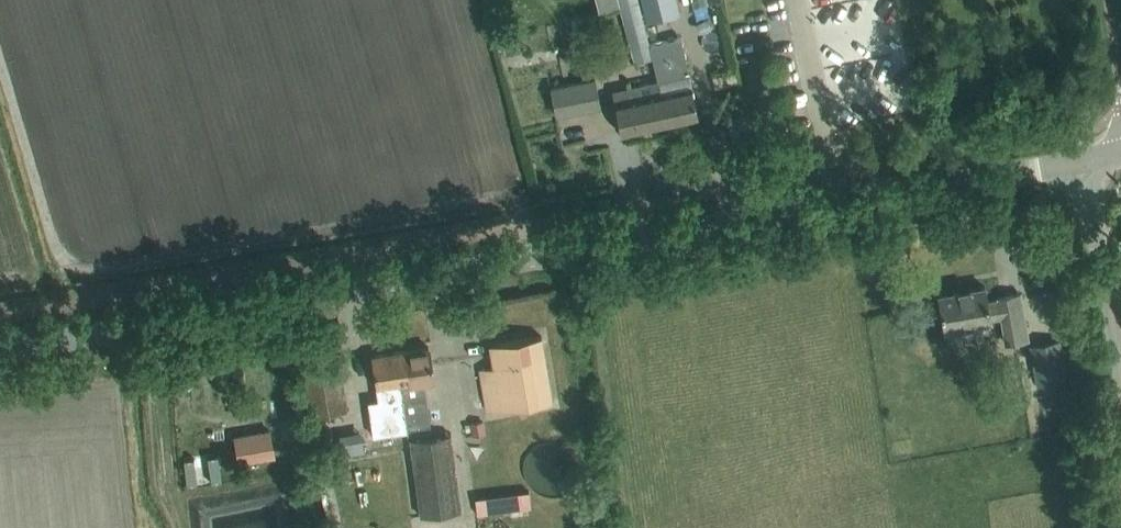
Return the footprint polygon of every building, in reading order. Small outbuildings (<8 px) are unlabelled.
[(635,61),(652,57),(638,0),(619,0),(635,61)] [(676,0),(641,0),(646,18),(679,10),(676,0)] [(649,44),(658,80),(667,123),(668,123),(668,122),(698,115),(680,37),(649,44)] [(556,115),(601,106),(595,77),(550,86),(556,115)] [(658,80),(628,86),(630,97),(615,100),(615,99),(614,100),(621,133),(622,133),(622,132),(636,129),(637,129),(667,122),(667,123),(658,80)] [(985,286),(938,294),(944,328),(991,319),(990,317),(1001,315),(1006,342),(1027,338),(1019,293),(998,297),(998,299),(987,301),(985,286)] [(482,368),(489,411),(552,400),(541,335),(493,343),(497,365),(482,368)] [(1066,379),(1059,339),(1032,344),(1040,384),(1066,379)] [(428,346),(405,349),(408,366),(399,367),(408,420),(424,417),(418,379),(434,376),(428,346)] [(408,420),(399,367),(408,366),(405,349),(372,355),(381,399),(368,401),(374,437),(409,431),(408,420)] [(337,357),(303,363),(312,415),(346,409),(337,357)] [(336,438),(339,452),(374,446),(370,423),(356,426),(358,434),(336,438)] [(270,428),(235,435),(241,461),(276,454),(270,428)] [(409,443),(422,513),(464,505),(453,445),(440,447),(438,438),(409,443)] [(209,475),(228,473),(225,440),(205,442),(209,475)]
